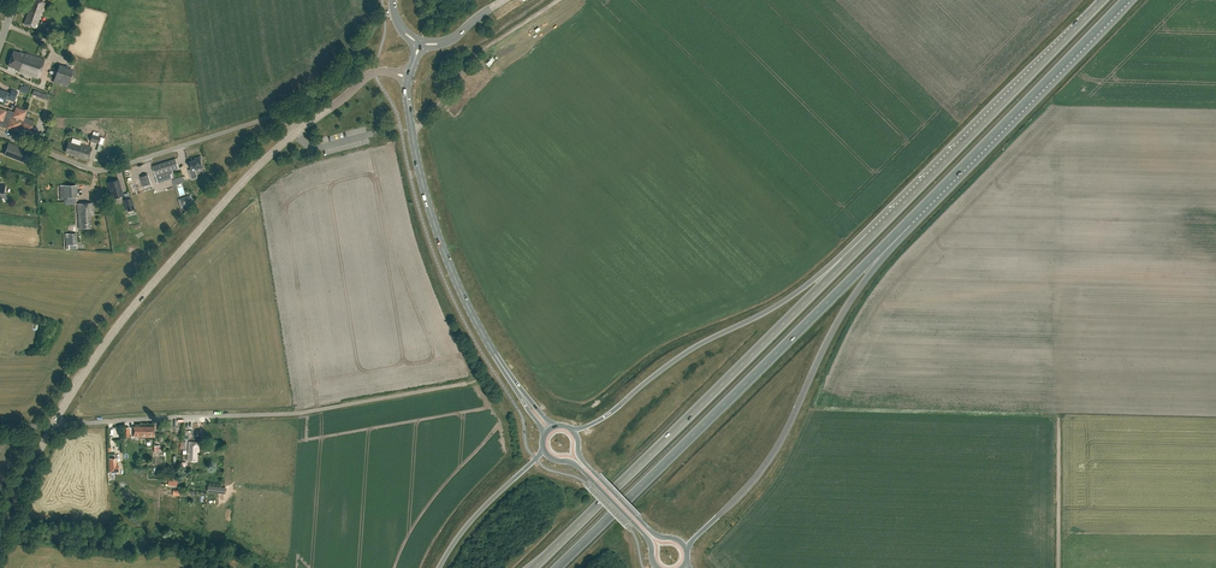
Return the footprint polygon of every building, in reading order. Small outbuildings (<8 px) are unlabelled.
[(36,0),(31,0),(27,10),(29,10),(24,24),(35,28),(40,16),(41,15),(45,3),(36,0)] [(19,54),(13,52),(8,66),(14,68),(13,69),(17,70),(17,71),(38,79),(44,60),(27,54),(24,54),(19,52),(19,54)] [(73,70),(59,65),(53,82),(66,87),(73,70)] [(0,90),(0,101),(6,103),(7,102),(8,99),(14,101),(16,95),(17,92),(11,90),(10,93),(0,90)] [(0,109),(0,125),(7,128),(7,127),(17,130),(17,129),(20,130),(19,132),(28,136),(32,126),(34,121),(27,118),(26,119),(24,118),(26,112),(16,108),(14,112),(8,110),(7,111),(0,109)] [(104,138),(92,134),(90,141),(102,144),(104,138)] [(81,141),(72,138),(71,143),(68,142),(65,153),(79,156),(79,158),(88,161),(92,148),(80,144),(81,141)] [(27,150),(19,147),(9,143),(7,148),(4,154),(10,156),(15,158),(23,161),(27,150)] [(201,158),(200,155),(193,157),(194,159),(188,161),(191,169),(188,170),(191,179),(196,177),(194,168),(202,166),(200,158),(201,158)] [(178,168),(175,159),(153,166),(157,181),(171,177),(170,171),(178,168)] [(151,184),(148,174),(141,177),(144,186),(151,184)] [(113,199),(123,196),(118,180),(108,183),(113,199)] [(182,183),(178,184),(181,196),(186,195),(182,183)] [(77,197),(77,185),(63,186),(63,198),(77,197)] [(192,202),(189,195),(179,199),(182,206),(192,202)] [(131,198),(124,200),(128,211),(134,209),(131,198)] [(93,215),(93,203),(77,204),(78,215),(79,216),(80,228),(92,227),(91,215),(93,215)] [(77,244),(76,233),(65,234),(65,239),(66,250),(77,249),(77,244)] [(154,428),(134,427),(134,436),(154,437),(154,428)] [(199,443),(189,442),(187,460),(196,461),(197,450),(199,450),(199,443)] [(116,458),(109,459),(110,473),(118,472),(118,465),(116,465),(116,458)]
